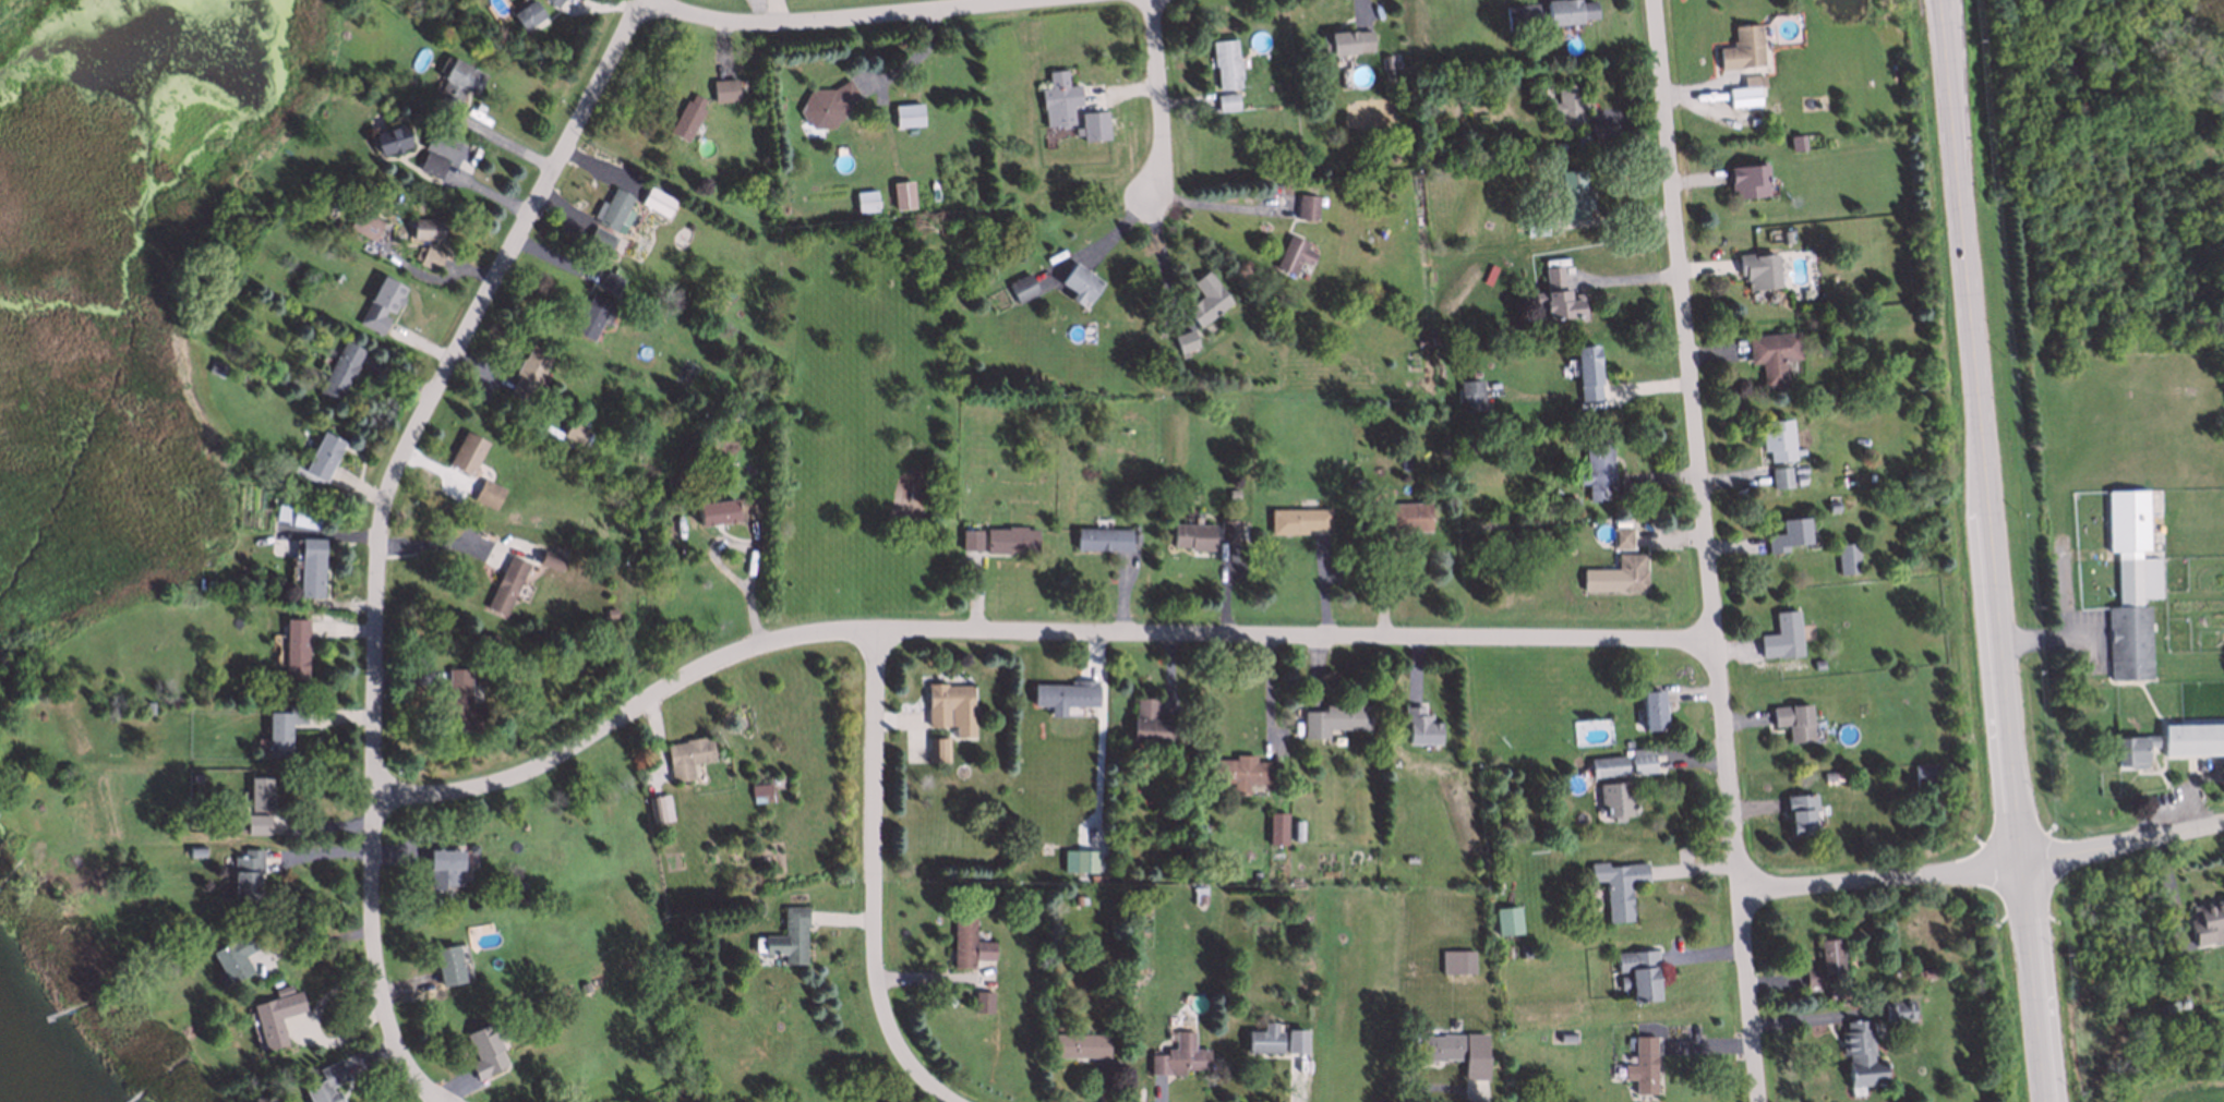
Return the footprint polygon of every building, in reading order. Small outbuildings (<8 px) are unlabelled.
[(509,13),(528,0),(533,0),(543,14),(520,29),(509,13)] [(1544,2),(1565,0),(1575,0),(1576,2),(1590,1),(1592,15),(1577,17),(1577,20),(1547,23),(1544,2)] [(1504,5),(1534,2),(1536,25),(1506,28),(1504,5)] [(1715,69),(1712,46),(1730,44),(1730,38),(1733,38),(1732,25),(1758,23),(1763,63),(1715,69)] [(1321,52),(1320,34),(1369,31),(1370,49),(1321,52)] [(1215,88),(1213,64),(1210,64),(1207,39),(1234,37),(1238,86),(1215,88)] [(1379,70),(1377,55),(1389,52),(1391,68),(1379,70)] [(453,106),(430,93),(450,56),(482,73),(471,93),(462,88),(453,106)] [(1044,124),(1039,86),(1046,85),(1044,70),(1063,68),(1066,84),(1077,83),(1079,104),(1070,105),(1072,121),(1044,124)] [(713,99),(711,78),(736,77),(737,97),(713,99)] [(826,129),(809,126),(798,109),(808,88),(830,87),(845,78),(856,96),(841,105),(843,108),(839,122),(826,129)] [(1559,130),(1558,113),(1544,114),(1543,102),(1556,100),(1554,85),(1577,82),(1578,92),(1583,92),(1585,109),(1579,109),(1582,126),(1559,130)] [(1729,107),(1727,87),(1756,84),(1758,104),(1729,107)] [(1215,109),(1214,94),(1234,90),(1236,107),(1215,109)] [(686,140),(669,130),(685,98),(688,99),(692,93),(704,99),(699,107),(702,109),(686,140)] [(892,125),(891,104),(918,102),(919,124),(892,125)] [(1082,140),(1080,112),(1105,110),(1107,137),(1082,140)] [(1768,116),(1777,116),(1777,125),(1768,125),(1768,116)] [(1590,141),(1588,121),(1610,119),(1612,138),(1590,141)] [(378,154),(371,131),(399,121),(407,144),(378,154)] [(436,178),(413,167),(430,129),(457,141),(449,159),(446,158),(436,178)] [(1790,150),(1788,135),(1801,134),(1802,149),(1790,150)] [(1575,146),(1575,135),(1588,135),(1588,145),(1575,146)] [(1733,197),(1732,187),(1728,187),(1726,165),(1762,162),(1765,195),(1733,197)] [(1563,219),(1559,170),(1584,167),(1586,186),(1588,186),(1590,206),(1585,206),(1586,217),(1563,219)] [(892,208),(890,180),(911,179),(913,206),(892,208)] [(664,216),(637,201),(647,184),(673,199),(664,216)] [(1283,184),(1291,184),(1291,193),(1282,192),(1283,184)] [(612,230),(589,217),(599,198),(602,202),(611,186),(630,197),(625,207),(630,210),(623,225),(616,221),(612,230)] [(855,210),(853,191),(875,190),(876,209),(855,210)] [(1313,219),(1294,217),(1296,194),(1315,196),(1313,219)] [(369,240),(346,226),(357,207),(380,220),(369,240)] [(1526,235),(1524,214),(1542,213),(1544,233),(1526,235)] [(409,238),(409,216),(438,217),(438,238),(409,238)] [(604,253),(582,242),(591,225),(614,235),(604,253)] [(1781,243),(1780,229),(1790,228),(1791,242),(1781,243)] [(1286,231),(1289,232),(1306,239),(1305,244),(1313,249),(1308,262),(1298,257),(1290,273),(1272,263),(1286,231)] [(433,269),(414,261),(423,242),(442,251),(433,269)] [(1746,289),(1745,274),(1738,274),(1735,253),(1753,252),(1753,255),(1775,253),(1778,286),(1746,289)] [(1075,303),(1067,298),(1071,290),(1057,281),(1071,261),(1099,280),(1086,301),(1080,296),(1075,303)] [(1542,323),(1540,305),(1535,306),(1532,291),(1546,289),(1543,266),(1561,264),(1564,288),(1566,288),(1567,294),(1582,292),(1585,317),(1542,323)] [(615,293),(598,284),(605,268),(623,277),(615,293)] [(1197,326),(1183,307),(1199,295),(1188,280),(1204,268),(1229,301),(1197,326)] [(1017,301),(1007,282),(1026,271),(1037,291),(1017,301)] [(377,334),(354,322),(381,274),(402,286),(377,334)] [(725,299),(714,289),(721,282),(732,292),(725,299)] [(590,339),(570,329),(590,291),(610,302),(590,339)] [(1177,351),(1171,335),(1191,328),(1197,344),(1177,351)] [(1760,384),(1758,362),(1747,363),(1745,334),(1795,329),(1798,358),(1783,359),(1784,382),(1760,384)] [(335,400),(315,389),(342,338),(362,348),(335,400)] [(525,402),(505,391),(514,375),(512,374),(529,342),(551,354),(525,402)] [(1578,401),(1574,344),(1597,342),(1601,400),(1578,401)] [(219,376),(205,368),(212,358),(226,365),(219,376)] [(1460,409),(1458,378),(1480,377),(1482,408),(1460,409)] [(577,441),(561,433),(569,417),(586,426),(577,441)] [(1766,461),(1766,450),(1759,450),(1757,429),(1764,429),(1763,420),(1789,417),(1792,459),(1766,461)] [(324,480),(301,469),(320,429),(342,440),(324,480)] [(469,474),(446,461),(464,429),(486,441),(469,474)] [(1587,499),(1586,483),(1577,483),(1576,470),(1584,469),(1582,438),(1610,436),(1613,488),(1603,488),(1604,498),(1587,499)] [(1467,443),(1479,441),(1480,451),(1468,451),(1467,443)] [(1770,488),(1769,467),(1791,464),(1792,486),(1770,488)] [(1794,485),(1793,476),(1802,475),(1803,484),(1794,485)] [(492,508),(471,497),(481,476),(503,487),(492,508)] [(1350,480),(1361,480),(1361,489),(1350,489),(1350,480)] [(1227,498),(1227,489),(1237,489),(1237,498),(1227,498)] [(2107,493),(2149,492),(2151,552),(2142,552),(2142,559),(2162,559),(2164,601),(2143,601),(2143,607),(2151,607),(2154,681),(2113,685),(2109,609),(2121,608),(2118,552),(2109,553),(2107,493)] [(698,524),(695,501),(731,497),(734,519),(698,524)] [(1296,508),(1296,498),(1313,497),(1313,507),(1326,507),(1326,528),(1303,528),(1303,532),(1267,532),(1267,508),(1296,508)] [(1564,506),(1564,497),(1575,497),(1575,506),(1564,506)] [(1826,511),(1824,501),(1837,499),(1839,509),(1826,511)] [(315,528),(289,522),(293,501),(320,508),(315,528)] [(1366,534),(1366,502),(1427,502),(1427,530),(1389,529),(1387,534),(1366,534)] [(1766,552),(1764,532),(1778,531),(1777,518),(1805,516),(1807,542),(1786,544),(1786,550),(1766,552)] [(1217,538),(1217,519),(1237,519),(1237,538),(1217,538)] [(1169,545),(1169,522),(1211,522),(1211,545),(1169,545)] [(1610,546),(1610,526),(1628,525),(1628,546),(1610,546)] [(983,552),(983,526),(1035,528),(1035,552),(983,552)] [(1074,547),(1074,526),(1132,528),(1131,548),(1074,547)] [(959,548),(959,528),(978,528),(978,548),(959,548)] [(297,594),(298,537),(323,537),(322,595),(297,594)] [(1838,572),(1835,543),(1854,541),(1858,569),(1838,572)] [(558,569),(537,561),(542,549),(563,557),(558,569)] [(1615,590),(1615,584),(1609,584),(1609,571),(1614,571),(1614,553),(1642,553),(1642,569),(1645,569),(1645,590),(1615,590)] [(504,614),(485,605),(508,554),(528,562),(504,614)] [(605,610),(615,609),(615,618),(605,619),(605,610)] [(1777,656),(1777,654),(1758,656),(1756,634),(1775,632),(1772,613),(1796,609),(1801,654),(1777,656)] [(282,676),(282,617),(306,617),(306,676),(282,676)] [(1812,662),(1820,661),(1822,669),(1813,670),(1812,662)] [(481,728),(444,727),(446,667),(470,668),(469,704),(481,704),(481,728)] [(1031,703),(1031,681),(1096,683),(1096,705),(1031,703)] [(925,724),(925,682),(970,682),(970,700),(975,700),(975,720),(971,720),(971,731),(952,731),(952,720),(948,720),(948,706),(947,706),(947,724),(925,724)] [(1642,729),(1638,690),(1659,688),(1662,728),(1642,729)] [(1166,741),(1130,740),(1131,695),(1155,697),(1154,716),(1167,717),(1166,741)] [(140,710),(140,699),(152,699),(151,710),(140,710)] [(265,753),(266,712),(285,712),(285,702),(304,703),(303,720),(290,720),(289,754),(265,753)] [(1300,737),(1300,710),(1322,710),(1322,703),(1367,703),(1367,728),(1325,728),(1325,737),(1300,737)] [(1788,742),(1786,724),(1770,725),(1769,707),(1807,703),(1812,739),(1788,742)] [(1404,741),(1405,720),(1399,720),(1399,704),(1420,704),(1420,714),(1428,714),(1428,719),(1438,719),(1438,742),(1404,741)] [(2165,756),(2223,755),(2223,724),(2165,726),(2165,756)] [(927,758),(926,735),(947,734),(947,756),(927,758)] [(2130,767),(2129,764),(2112,765),(2112,734),(2153,734),(2153,743),(2142,744),(2143,766),(2130,767)] [(670,780),(664,743),(708,737),(712,758),(688,762),(692,776),(670,780)] [(1631,772),(1630,753),(1651,751),(1652,770),(1631,772)] [(1230,790),(1230,782),(1206,780),(1206,758),(1233,758),(1233,753),(1252,753),(1252,760),(1277,761),(1276,783),(1246,782),(1245,791),(1230,790)] [(1589,776),(1588,756),(1623,754),(1625,774),(1589,776)] [(190,778),(191,770),(200,771),(200,779),(190,778)] [(1823,779),(1822,772),(1834,771),(1834,779),(1823,779)] [(247,809),(247,776),(269,776),(269,809),(247,809)] [(1598,816),(1595,782),(1628,779),(1632,813),(1598,816)] [(748,795),(747,784),(769,782),(770,792),(748,795)] [(1790,835),(1783,796),(1815,791),(1817,808),(1810,809),(1813,831),(1790,835)] [(652,822),(647,796),(665,792),(671,818),(652,822)] [(1286,811),(1285,843),(1265,843),(1265,811),(1286,811)] [(244,833),(244,813),(266,813),(266,833),(244,833)] [(1301,839),(1289,838),(1290,819),(1301,819),(1301,839)] [(185,857),(184,844),(202,843),(202,856),(185,857)] [(231,896),(232,853),(240,853),(240,848),(260,848),(260,870),(256,870),(255,896),(231,896)] [(425,888),(425,848),(460,848),(460,888),(425,888)] [(1072,870),(1072,849),(1095,849),(1094,870),(1072,870)] [(1607,921),(1602,864),(1644,861),(1645,881),(1628,883),(1632,919),(1607,921)] [(1195,900),(1195,891),(1204,891),(1204,900),(1195,900)] [(1071,900),(1070,892),(1079,892),(1079,900),(1071,900)] [(2193,908),(2223,901),(2223,931),(2223,932),(2219,933),(2219,932),(2212,934),(2213,941),(2197,945),(2196,938),(2193,940),(2190,923),(2196,921),(2193,908)] [(782,961),(782,952),(762,950),(762,934),(780,934),(780,905),(806,905),(806,924),(803,924),(803,961),(782,961)] [(1494,933),(1492,907),(1517,905),(1519,931),(1494,933)] [(973,966),(951,966),(952,917),(973,918),(972,940),(991,941),(990,958),(973,957),(973,966)] [(227,982),(208,950),(249,928),(257,944),(240,954),(249,970),(227,982)] [(1804,986),(1803,968),(1819,967),(1817,938),(1838,936),(1841,977),(1825,978),(1826,984),(1804,986)] [(1851,949),(1850,940),(1863,938),(1864,948),(1851,949)] [(1516,956),(1515,943),(1528,942),(1529,955),(1516,956)] [(437,984),(430,947),(455,943),(462,979),(437,984)] [(1440,972),(1440,949),(1471,948),(1472,972),(1440,972)] [(1630,1000),(1628,988),(1619,989),(1616,971),(1615,971),(1613,952),(1655,948),(1659,997),(1630,1000)] [(580,990),(577,981),(586,978),(589,986),(580,990)] [(1109,992),(1105,989),(1105,983),(1110,981),(1115,984),(1114,990),(1109,992)] [(262,1047),(249,1003),(297,989),(303,1009),(276,1017),(282,1041),(262,1047)] [(972,1010),(973,990),(991,990),(990,1012),(972,1010)] [(1883,1021),(1880,1001),(1910,997),(1912,1018),(1883,1021)] [(1847,1085),(1846,1052),(1840,1052),(1839,1028),(1843,1028),(1843,1019),(1871,1018),(1872,1059),(1882,1059),(1883,1083),(1847,1085)] [(1243,1050),(1245,1029),(1258,1029),(1258,1020),(1273,1021),(1273,1029),(1279,1029),(1278,1050),(1243,1050)] [(473,1080),(465,1062),(473,1057),(461,1032),(484,1021),(488,1029),(497,1025),(504,1038),(493,1043),(504,1065),(473,1080)] [(1303,1028),(1302,1052),(1287,1052),(1284,1052),(1284,1028),(1303,1028)] [(1556,1041),(1556,1029),(1573,1029),(1574,1041),(1556,1041)] [(1147,1073),(1147,1051),(1163,1051),(1164,1045),(1173,1045),(1173,1030),(1191,1030),(1191,1046),(1207,1047),(1207,1068),(1167,1068),(1167,1073),(1147,1073)] [(1462,1079),(1460,1058),(1442,1058),(1442,1061),(1418,1061),(1418,1034),(1439,1034),(1439,1030),(1484,1030),(1486,1078),(1462,1079)] [(1053,1056),(1051,1031),(1107,1031),(1107,1055),(1053,1056)] [(1632,1091),(1632,1078),(1621,1078),(1621,1062),(1631,1062),(1632,1034),(1654,1034),(1652,1092),(1632,1091)] [(334,1088),(341,1101),(308,1101),(301,1087),(318,1078),(313,1067),(336,1057),(345,1076),(327,1085),(329,1090),(334,1088)]
